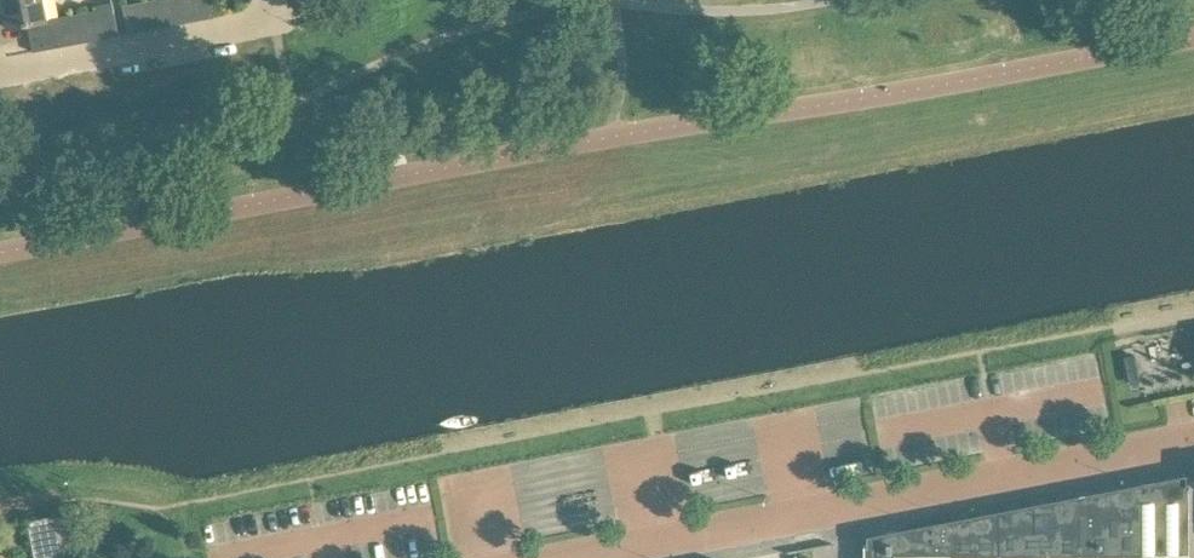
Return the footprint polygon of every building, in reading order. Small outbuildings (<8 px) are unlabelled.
[(49,19),(45,0),(3,0),(5,11),(4,12),(7,27),(28,23),(43,20),(49,19)] [(143,30),(157,28),(151,0),(147,0),(138,2),(143,30)] [(157,28),(171,25),(166,0),(151,0),(157,28)] [(171,25),(185,22),(181,0),(166,0),(171,25)] [(185,22),(200,19),(196,0),(181,0),(185,22)] [(200,19),(214,17),(211,0),(196,0),(200,19)] [(119,35),(113,2),(97,6),(97,9),(103,38),(119,35)] [(143,30),(138,2),(123,5),(129,33),(143,30)] [(97,9),(84,12),(90,41),(103,38),(97,9)] [(90,41),(84,12),(71,14),(77,43),(90,41)] [(62,46),(77,43),(71,14),(56,17),(62,46)] [(56,17),(49,19),(43,20),(48,49),(62,46),(56,17)] [(33,52),(48,49),(43,20),(28,23),(33,52)] [(868,535),(868,557),(1187,557),(1187,474),(868,535)] [(28,520),(29,520),(32,542),(44,539),(48,557),(51,557),(64,555),(58,518),(57,515),(56,515),(39,518),(28,520)]
